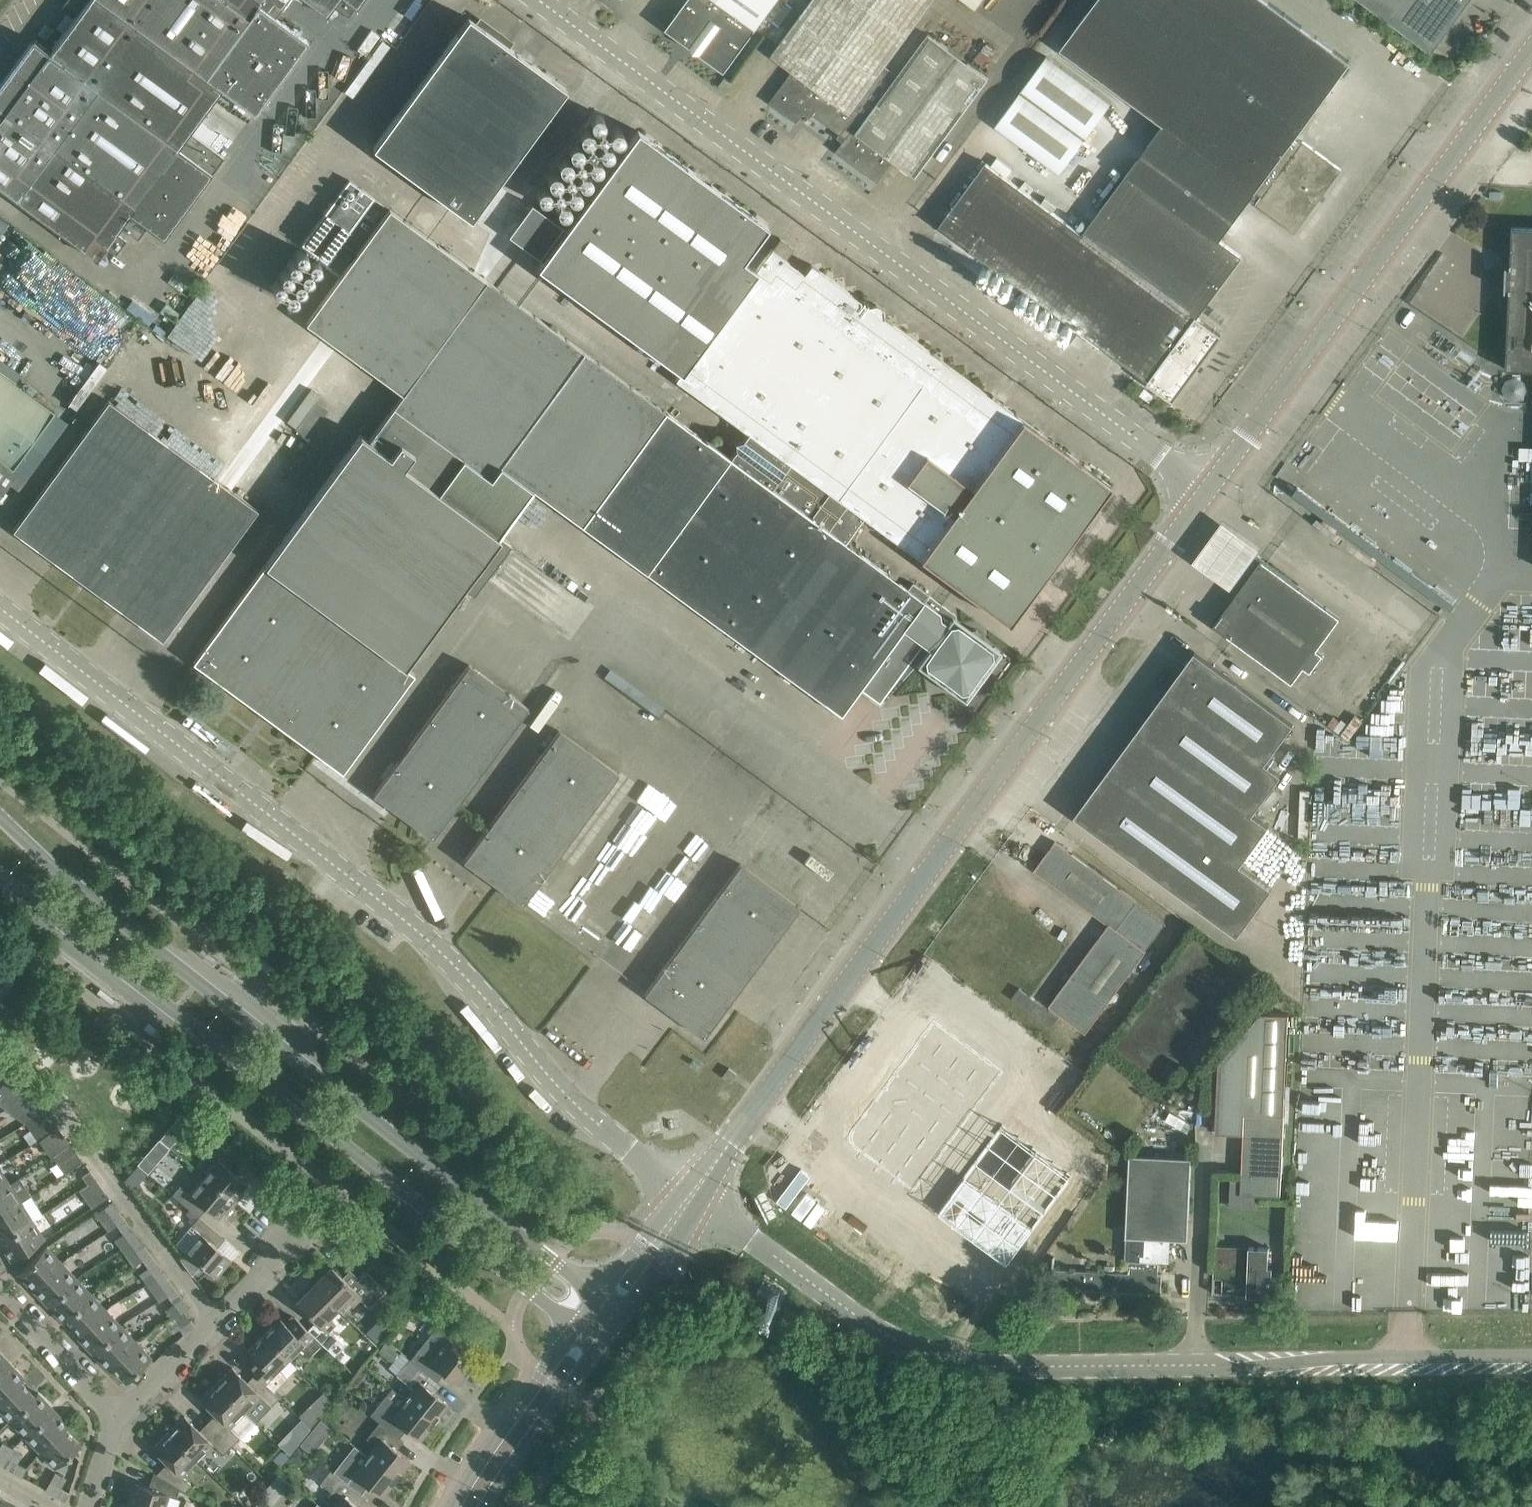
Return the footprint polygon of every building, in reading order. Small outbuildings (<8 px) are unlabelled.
[(63,5),(73,12),(76,8),(79,11),(66,29),(215,136),(218,132),(200,118),(222,89),(255,114),(309,43),(259,5),(262,0),(66,0),(63,5)] [(328,15),(335,5),(350,16),(362,0),(308,0),(328,15)] [(667,28),(725,70),(753,33),(777,0),(687,0),(667,28)] [(770,102),(798,122),(807,109),(846,138),(836,151),(878,182),(894,160),(916,176),(928,160),(990,76),(933,32),(901,75),(886,64),(933,0),(812,0),(772,55),(793,70),(770,102)] [(1060,45),(1164,122),(1149,142),(1240,210),(1255,190),(1262,195),(1256,204),(1279,220),(1295,232),(1341,169),(1296,135),(1351,61),(1335,49),(1269,0),(1093,0),(1060,45)] [(1412,41),(1429,52),(1430,51),(1428,50),(1445,25),(1448,27),(1455,18),(1451,16),(1463,0),(1357,0),(1412,41)] [(469,17),(373,147),(472,219),(567,89),(510,47),(514,41),(513,40),(512,41),(502,34),(498,38),(469,17)] [(0,84),(0,188),(96,260),(107,246),(116,253),(127,239),(117,232),(121,227),(139,240),(148,228),(163,239),(224,156),(209,145),(215,136),(66,29),(50,51),(33,39),(0,84)] [(1049,55),(996,125),(1060,173),(1112,101),(1049,55)] [(726,77),(719,85),(728,91),(734,82),(726,77)] [(533,203),(509,235),(543,260),(538,267),(681,372),(757,269),(744,260),(769,226),(638,130),(566,228),(533,203)] [(952,210),(940,226),(1173,399),(1220,334),(1197,317),(1243,256),(1219,239),(1240,210),(1149,142),(1127,171),(1082,233),(986,162),(952,210)] [(390,209),(307,323),(403,394),(394,407),(381,424),(447,473),(449,475),(463,457),(492,478),(501,464),(535,489),(826,703),(842,715),(862,687),(879,699),(921,642),(932,650),(937,683),(942,687),(984,680),(988,675),(982,633),(976,629),(958,632),(955,613),(913,582),(908,588),(846,543),(866,518),(749,432),(730,458),(390,209)] [(1501,281),(1510,288),(1507,368),(1531,369),(1531,228),(1513,227),(1511,268),(1501,281)] [(681,372),(676,379),(749,432),(866,518),(921,558),(1023,419),(884,317),(883,308),(877,304),(869,305),(811,263),(805,272),(787,259),(794,248),(781,238),(773,249),(772,248),(757,269),(681,372)] [(1078,334),(1072,342),(1080,348),(1086,340),(1078,334)] [(17,382),(24,374),(0,357),(0,370),(17,382)] [(13,466),(55,410),(17,382),(0,370),(0,456),(13,466)] [(25,513),(13,529),(88,584),(184,454),(109,399),(25,513)] [(1023,419),(921,558),(934,568),(1009,623),(1111,484),(1036,429),(1023,419)] [(205,646),(193,662),(268,717),(447,473),(381,424),(369,439),(362,434),(205,646)] [(184,454),(88,584),(163,639),(175,623),(259,508),(184,454)] [(449,475),(268,717),(343,772),(415,674),(405,666),(535,489),(501,464),(492,478),(463,457),(449,475)] [(1,496),(18,472),(0,459),(0,497),(1,496)] [(1223,521),(1194,560),(1231,587),(1259,547),(1223,521)] [(1249,577),(1214,625),(1292,683),(1304,667),(1311,671),(1323,654),(1317,649),(1340,617),(1255,555),(1243,572),(1249,577)] [(1195,651),(1165,692),(1263,764),(1266,761),(1277,745),(1293,724),(1211,663),(1195,651)] [(385,778),(374,794),(393,808),(433,838),(445,822),(528,706),(469,663),(385,778)] [(1304,667),(1292,683),(1300,689),(1312,672),(1311,671),(1304,667)] [(1165,692),(1135,733),(1251,818),(1281,777),(1263,764),(1165,692)] [(560,729),(464,860),(500,887),(523,904),(619,773),(560,729)] [(1135,733),(1075,815),(1091,827),(1237,937),(1273,890),(1241,866),(1268,831),(1251,818),(1135,733)] [(1277,745),(1266,761),(1281,773),(1293,757),(1277,745)] [(1056,842),(1035,870),(1109,924),(1090,951),(1126,978),(1146,951),(1146,950),(1166,923),(1137,902),(1137,901),(1056,842)] [(741,863),(645,993),(704,1037),(800,907),(741,863)] [(1090,951),(1050,1005),(1086,1032),(1126,978),(1090,951)] [(257,962),(264,967),(269,961),(262,956),(257,962)] [(1019,989),(1012,998),(1052,1027),(1059,1017),(1019,989)] [(1219,1062),(1217,1132),(1245,1133),(1242,1194),(1280,1196),(1284,1116),(1288,1014),(1261,1012),(1219,1062)] [(833,1144),(921,1204),(1015,1075),(928,1013),(833,1144)] [(168,1036),(175,1042),(180,1036),(173,1031),(168,1036)] [(730,1067),(724,1076),(732,1082),(738,1073),(730,1067)] [(6,1108),(10,1105),(13,1107),(23,1095),(6,1081),(0,1089),(0,1103),(6,1108)] [(10,1105),(6,1108),(27,1123),(43,1112),(41,1109),(32,1102),(23,1095),(13,1107),(10,1105)] [(1031,1111),(948,1229),(1011,1274),(1079,1182),(1034,1152),(1051,1125),(1031,1111)] [(43,1112),(27,1123),(39,1141),(40,1140),(56,1129),(48,1119),(43,1112)] [(182,1113),(176,1119),(186,1128),(192,1121),(182,1113)] [(56,1129),(40,1140),(52,1156),(53,1155),(70,1143),(59,1127),(56,1129)] [(209,1151),(216,1157),(224,1147),(217,1142),(209,1151)] [(83,1160),(70,1143),(53,1155),(66,1172),(83,1160)] [(1053,1267),(1052,1287),(1085,1289),(1085,1291),(1086,1294),(1088,1296),(1090,1297),(1092,1298),(1095,1298),(1097,1298),(1099,1297),(1101,1295),(1102,1292),(1103,1290),(1103,1287),(1111,1288),(1111,1290),(1161,1292),(1162,1274),(1158,1273),(1159,1262),(1170,1263),(1171,1238),(1188,1239),(1189,1219),(1192,1159),(1130,1156),(1125,1260),(1129,1260),(1129,1271),(1053,1267)] [(219,1159),(204,1176),(235,1202),(244,1191),(242,1189),(247,1183),(219,1159)] [(138,1166),(127,1179),(136,1187),(147,1174),(138,1166)] [(10,1183),(0,1167),(0,1189),(10,1183)] [(82,1175),(88,1184),(96,1178),(90,1170),(82,1175)] [(173,1194),(196,1213),(203,1204),(219,1217),(224,1211),(226,1213),(235,1202),(204,1176),(190,1193),(181,1184),(173,1194)] [(31,1195),(20,1177),(0,1189),(0,1215),(21,1201),(31,1195)] [(96,1178),(88,1184),(78,1191),(82,1197),(84,1195),(93,1207),(109,1196),(96,1178)] [(33,1219),(21,1201),(0,1215),(0,1240),(33,1219)] [(109,1230),(118,1224),(125,1218),(112,1201),(97,1213),(109,1230)] [(196,1213),(199,1216),(191,1224),(201,1233),(186,1251),(217,1277),(232,1258),(215,1244),(222,1235),(196,1213)] [(134,1265),(143,1259),(151,1253),(132,1227),(125,1218),(118,1224),(124,1233),(115,1240),(134,1265)] [(0,1240),(0,1241),(12,1260),(45,1239),(33,1219),(0,1240)] [(345,1240),(339,1246),(349,1254),(354,1248),(345,1240)] [(1215,1260),(1214,1277),(1223,1277),(1222,1293),(1256,1295),(1276,1295),(1277,1276),(1272,1275),(1272,1265),(1268,1264),(1269,1247),(1250,1246),(1215,1244),(1215,1260)] [(18,1273),(33,1288),(62,1262),(47,1246),(18,1273)] [(140,1274),(147,1283),(163,1271),(151,1253),(143,1259),(149,1267),(140,1274)] [(33,1288),(48,1304),(77,1278),(62,1262),(33,1288)] [(332,1266),(315,1283),(340,1307),(345,1313),(361,1297),(370,1306),(387,1289),(367,1269),(358,1279),(350,1271),(344,1278),(332,1266)] [(159,1301),(168,1294),(176,1289),(163,1271),(147,1283),(159,1301)] [(63,1320),(67,1317),(92,1293),(77,1278),(48,1304),(63,1320)] [(315,1283),(297,1301),(317,1320),(308,1329),(322,1342),(326,1346),(335,1355),(345,1345),(329,1329),(337,1321),(331,1316),(340,1307),(315,1283)] [(176,1289),(168,1294),(175,1303),(166,1309),(173,1319),(189,1307),(182,1297),(176,1289)] [(82,1333),(107,1309),(92,1293),(67,1317),(82,1333)] [(78,1336),(93,1352),(122,1325),(107,1309),(82,1333),(78,1336)] [(281,1318),(265,1334),(291,1360),(300,1352),(308,1357),(322,1342),(308,1329),(295,1316),(287,1324),(281,1318)] [(181,1329),(184,1334),(195,1324),(191,1319),(181,1329)] [(108,1368),(112,1365),(137,1341),(122,1325),(93,1352),(108,1368)] [(436,1326),(410,1358),(434,1377),(441,1368),(458,1382),(473,1363),(445,1341),(449,1336),(436,1326)] [(247,1365),(260,1377),(274,1390),(288,1376),(282,1369),(291,1360),(265,1334),(249,1350),(255,1357),(247,1365)] [(127,1381),(152,1357),(137,1341),(112,1365),(127,1381)] [(370,1344),(366,1348),(371,1353),(375,1349),(370,1344)] [(9,1361),(0,1351),(0,1370),(9,1361)] [(414,1388),(406,1398),(434,1420),(448,1403),(431,1389),(439,1380),(434,1377),(410,1358),(397,1374),(405,1380),(414,1388)] [(21,1381),(25,1378),(9,1361),(0,1370),(0,1401),(21,1381)] [(233,1366),(217,1382),(247,1412),(263,1396),(271,1405),(280,1397),(277,1393),(274,1390),(260,1377),(252,1386),(233,1366)] [(10,1419),(35,1395),(21,1381),(0,1401),(0,1408),(10,1419)] [(221,1418),(213,1426),(233,1446),(242,1438),(231,1427),(247,1412),(217,1382),(201,1398),(221,1418)] [(370,1413),(380,1421),(396,1433),(403,1425),(420,1438),(434,1420),(406,1398),(392,1387),(370,1413)] [(10,1419),(25,1435),(54,1408),(38,1392),(35,1395),(10,1419)] [(41,1452),(66,1428),(69,1425),(54,1408),(25,1435),(41,1452)] [(185,1415),(169,1431),(198,1459),(214,1444),(224,1455),(233,1446),(213,1426),(204,1434),(185,1415)] [(303,1420),(298,1425),(307,1434),(312,1429),(303,1420)] [(376,1445),(368,1455),(396,1477),(410,1459),(393,1446),(400,1437),(396,1433),(380,1421),(367,1437),(376,1445)] [(66,1428),(41,1452),(56,1467),(80,1444),(66,1428)] [(163,1477),(180,1487),(186,1491),(193,1485),(182,1474),(198,1459),(169,1431),(153,1447),(173,1466),(163,1477)] [(312,1431),(302,1444),(313,1452),(323,1440),(312,1431)] [(3,1465),(13,1447),(3,1442),(0,1447),(0,1463),(3,1465)] [(355,1445),(334,1472),(358,1491),(365,1482),(373,1488),(382,1495),(396,1477),(368,1455),(355,1445)] [(13,1447),(3,1465),(13,1470),(13,1471),(22,1476),(26,1467),(17,1462),(23,1452),(13,1447)] [(282,1450),(274,1458),(281,1465),(289,1456),(282,1450)] [(334,1506),(360,1506),(355,1503),(362,1494),(358,1491),(334,1472),(330,1469),(320,1481),(332,1490),(329,1494),(338,1502),(334,1506)] [(128,1502),(143,1506),(165,1506),(169,1495),(177,1497),(180,1487),(163,1477),(154,1471),(149,1487),(135,1482),(128,1502)] [(56,1495),(65,1500),(69,1492),(61,1487),(56,1495)] [(268,1488),(261,1496),(274,1506),(280,1498),(268,1488)] [(3,1498),(0,1503),(0,1506),(19,1506),(3,1498)]
